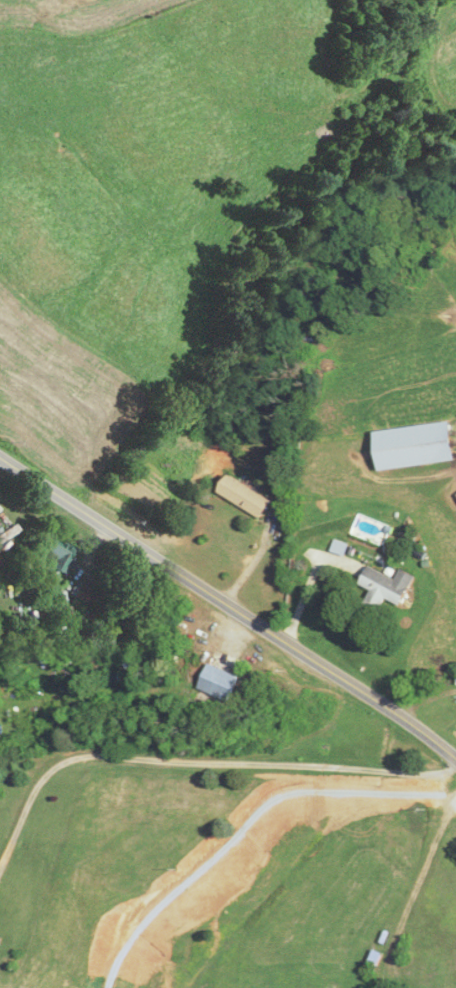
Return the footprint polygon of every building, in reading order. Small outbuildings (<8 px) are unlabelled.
[(455,461),(455,436),(454,422),(377,431),(382,470),(455,461)] [(219,494),(264,518),(274,499),(230,474),(219,494)] [(53,561),(50,566),(62,575),(78,553),(57,538),(45,555),(53,561)] [(418,576),(402,568),(397,579),(370,566),(362,585),(374,590),(368,604),(383,611),(389,598),(405,606),(418,576)] [(232,702),(244,677),(211,662),(199,688),(232,702)]
